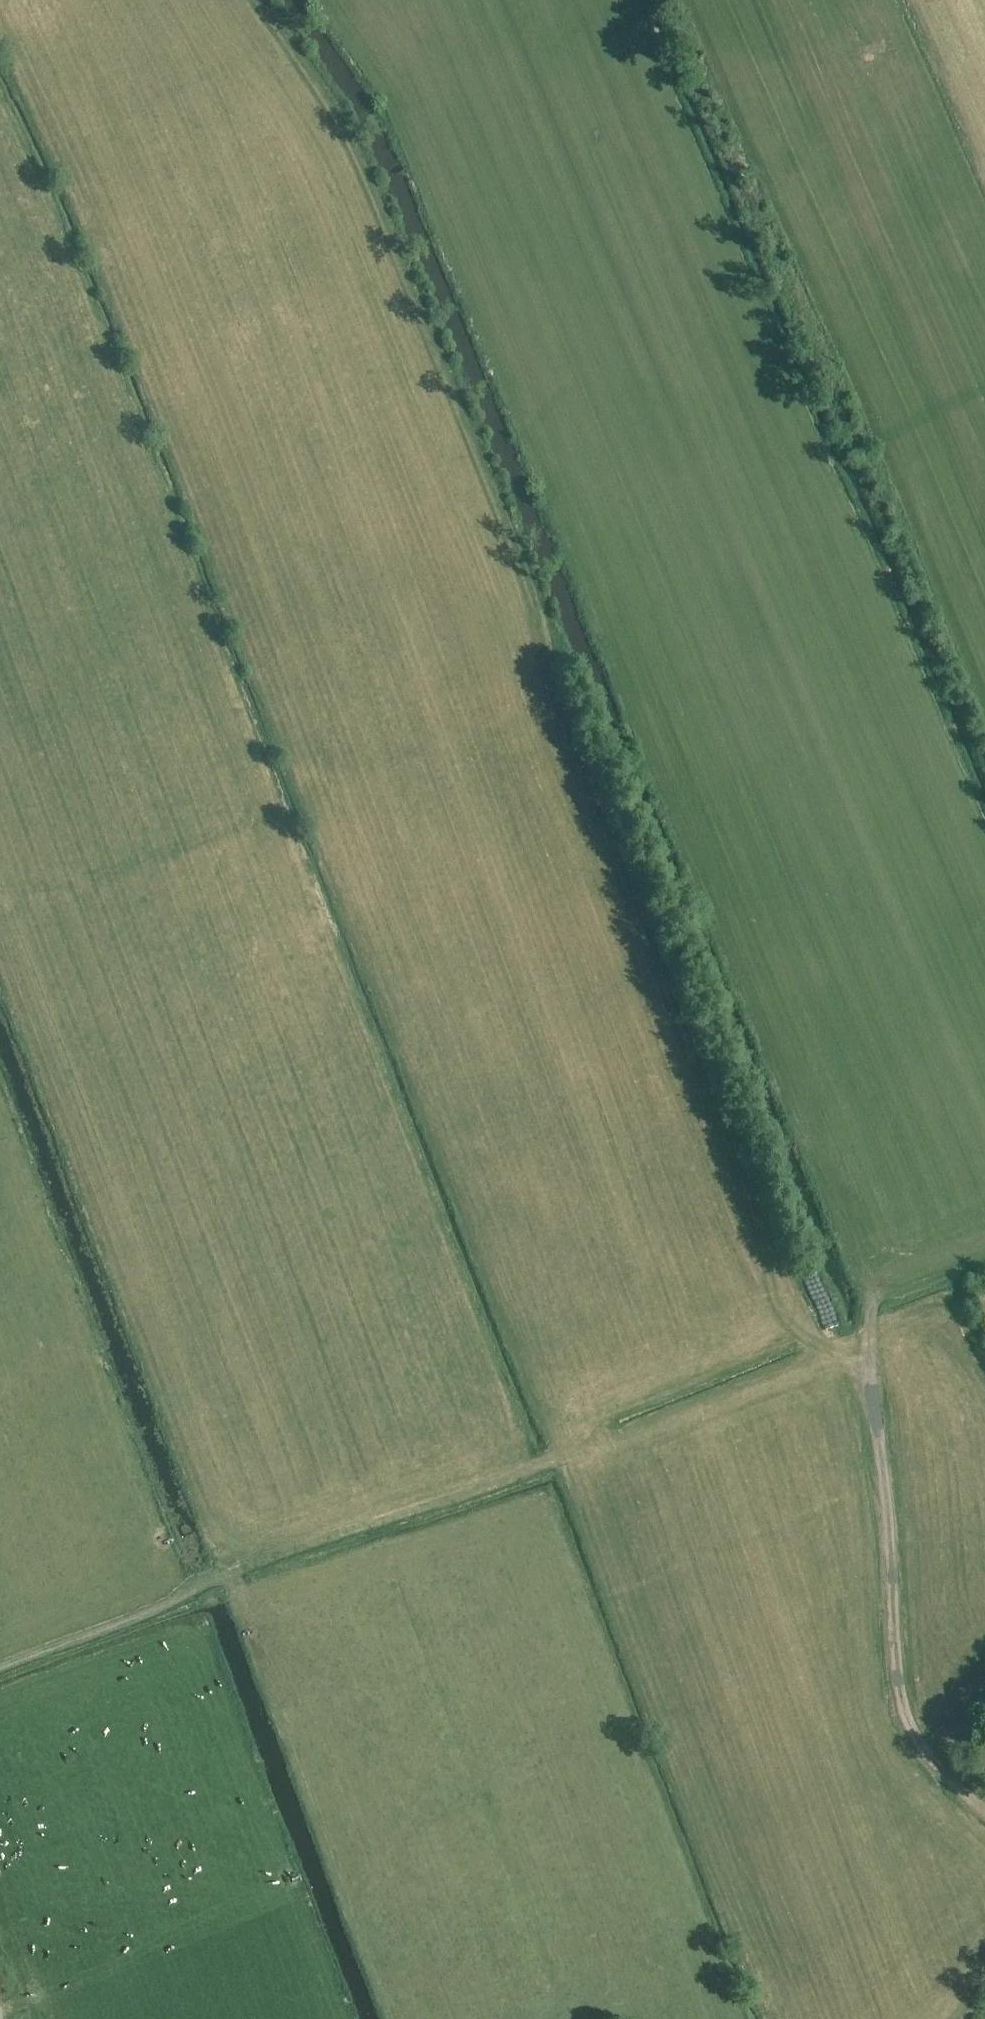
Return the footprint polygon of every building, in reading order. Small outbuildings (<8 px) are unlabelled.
[(970,1774),(977,1779),(984,1769),(984,1770),(984,1754),(970,1774)]
